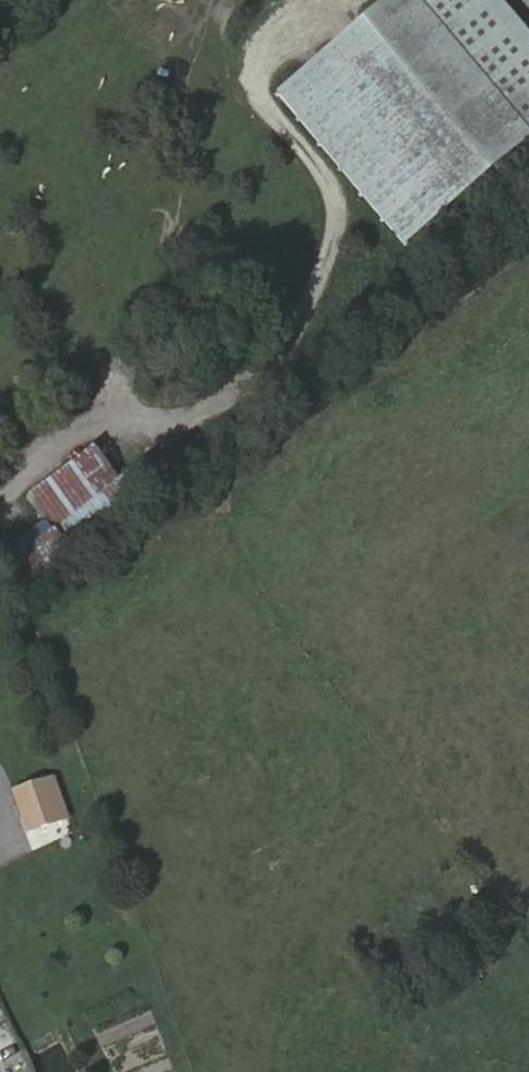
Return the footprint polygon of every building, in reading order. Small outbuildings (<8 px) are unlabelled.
[(398,242),(528,138),(528,49),(488,0),(386,0),(272,91),(398,242)] [(101,496),(52,530),(66,551),(116,517),(101,496)] [(52,530),(0,567),(0,571),(15,590),(66,551),(52,530)] [(58,795),(36,757),(6,773),(26,811),(58,795)]
